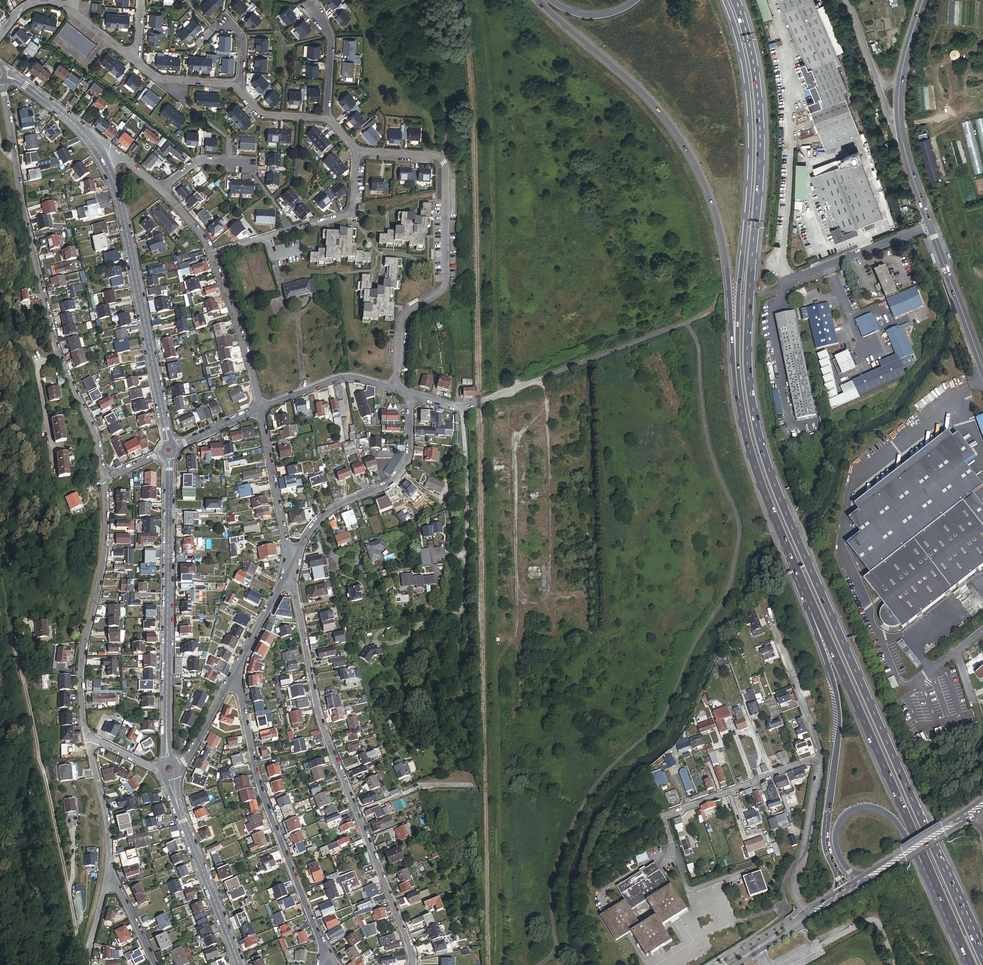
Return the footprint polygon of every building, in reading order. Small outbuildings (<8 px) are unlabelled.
[(201,8),(209,16),(217,8),(209,0),(201,8)] [(217,8),(225,0),(209,0),(217,8)] [(251,10),(245,4),(241,0),(239,0),(233,6),(240,14),(242,11),(246,15),(251,10)] [(335,3),(338,0),(322,0),(326,4),(333,11),(339,6),(335,3)] [(777,18),(771,0),(761,0),(768,21),(777,18)] [(838,58),(815,0),(783,0),(807,62),(812,75),(823,71),(820,65),(835,59),(838,58)] [(255,6),(250,1),(245,4),(251,10),(252,9),(255,6)] [(340,25),(349,17),(341,9),(339,6),(333,11),(335,14),(333,17),(338,22),(340,25)] [(296,14),(297,14),(294,11),(291,7),(282,15),(288,22),(293,17),(296,14)] [(253,28),(261,21),(254,14),(251,10),(246,15),(248,18),(246,20),(253,28)] [(151,29),(158,29),(158,25),(158,15),(148,14),(148,25),(151,25),(151,29)] [(104,30),(115,31),(116,19),(105,18),(104,30)] [(304,34),(312,26),(308,22),(305,18),(301,22),(297,25),(304,34)] [(115,31),(118,31),(125,31),(126,31),(126,20),(116,19),(115,31)] [(187,28),(193,35),(201,28),(195,21),(192,24),(187,28)] [(32,33),(40,34),(40,23),(30,22),(29,31),(32,33)] [(40,34),(51,34),(52,23),(40,23),(40,34)] [(18,26),(10,35),(19,44),(27,35),(18,26)] [(179,36),(185,43),(193,35),(187,28),(182,32),(179,36)] [(147,44),(157,44),(158,34),(158,29),(151,29),(151,34),(148,34),(147,44)] [(222,55),(229,55),(230,39),(219,38),(218,51),(222,51),(222,55)] [(347,57),(353,58),(353,53),(354,39),(343,38),(343,44),(342,53),(347,53),(347,57)] [(35,50),(38,46),(31,40),(24,49),(32,55),(34,52),(35,50)] [(258,54),(265,54),(266,40),(255,40),(254,51),(258,51),(258,54)] [(307,56),(317,56),(317,50),(317,45),(308,45),(307,56)] [(254,70),(265,70),(265,54),(258,54),(257,60),(254,60),(254,70)] [(221,73),(232,73),(232,60),(229,60),(229,55),(222,55),(222,57),(222,60),(221,73)] [(100,65),(108,72),(115,63),(107,57),(100,65)] [(350,75),(352,75),(353,61),(353,58),(347,57),(347,61),(341,61),(341,66),(341,75),(344,75),(350,75)] [(156,69),(167,69),(168,59),(157,59),(156,69)] [(167,69),(178,70),(179,60),(168,59),(167,69)] [(188,69),(197,70),(198,59),(189,59),(188,65),(188,69)] [(197,70),(210,70),(210,61),(210,60),(206,60),(198,59),(197,70)] [(807,62),(802,65),(808,83),(807,85),(810,86),(815,100),(820,99),(842,91),(846,89),(835,59),(820,65),(823,71),(812,75),(807,62)] [(42,68),(42,67),(35,61),(29,69),(36,75),(42,68)] [(108,72),(116,79),(121,73),(123,70),(115,63),(108,72)] [(54,72),(64,79),(69,72),(59,65),(54,72)] [(306,75),(315,75),(315,71),(316,65),(314,65),(307,65),(306,65),(306,75)] [(47,77),(50,74),(42,68),(36,75),(44,81),(46,78),(47,77)] [(72,89),(78,82),(79,79),(69,72),(64,79),(62,82),(66,85),(67,85),(72,89)] [(124,76),(121,73),(116,79),(115,80),(119,83),(124,76)] [(126,86),(134,92),(141,84),(133,77),(126,86)] [(86,91),(94,81),(91,79),(88,83),(81,78),(79,79),(78,82),(83,86),(82,88),(86,91)] [(260,90),(263,94),(268,89),(258,79),(250,85),(257,93),(260,90)] [(98,96),(99,94),(103,89),(94,81),(86,91),(91,95),(92,93),(98,97),(98,96)] [(126,86),(124,88),(133,94),(134,92),(126,86)] [(306,98),(319,98),(319,88),(310,87),(310,91),(307,91),(306,98)] [(152,108),(158,99),(144,89),(140,94),(144,96),(141,100),(152,108)] [(270,106),(278,99),(268,89),(263,94),(266,96),(263,99),(270,106)] [(302,98),(306,98),(307,91),(299,91),(293,91),(292,101),(302,102),(302,98)] [(822,106),(845,98),(842,91),(820,99),(822,106)] [(350,102),(352,100),(345,92),(337,99),(348,111),(353,106),(350,102)] [(197,106),(209,106),(209,94),(198,94),(197,106)] [(209,106),(219,106),(219,95),(209,94),(209,106)] [(100,109),(103,111),(113,97),(111,95),(106,101),(100,109)] [(68,103),(72,105),(77,98),(74,96),(68,103)] [(100,109),(106,101),(98,96),(98,97),(93,103),(100,109)] [(820,140),(855,128),(845,98),(822,106),(820,99),(815,100),(807,103),(820,140)] [(129,114),(131,111),(123,105),(121,108),(129,114)] [(234,121),(243,114),(236,105),(227,112),(234,121)] [(355,124),(363,117),(355,109),(353,106),(348,111),(350,114),(347,116),(355,124)] [(161,115),(169,121),(175,113),(167,107),(161,115)] [(21,130),(33,128),(32,118),(33,118),(33,114),(32,112),(30,111),(28,110),(22,111),(22,112),(18,113),(21,130)] [(800,121),(809,118),(806,111),(798,114),(800,121)] [(104,131),(109,124),(102,118),(104,115),(101,113),(94,124),(104,131)] [(169,121),(178,129),(184,120),(175,113),(169,121)] [(234,121),(242,130),(250,123),(243,114),(234,121)] [(368,121),(363,126),(366,130),(363,132),(370,139),(378,132),(371,124),(368,121)] [(51,142),(60,135),(55,128),(56,127),(54,123),(45,130),(46,132),(47,134),(50,137),(48,138),(51,142)] [(406,134),(420,135),(420,124),(409,123),(409,128),(406,128),(406,134)] [(104,131),(111,137),(117,129),(113,126),(111,125),(109,124),(104,131)] [(930,179),(940,176),(929,137),(928,137),(924,125),(920,126),(922,132),(915,134),(917,141),(919,141),(930,179)] [(309,134),(317,142),(324,135),(317,127),(309,134)] [(401,134),(406,134),(406,128),(401,127),(391,127),(390,138),(401,139),(401,134)] [(159,137),(156,135),(157,134),(153,131),(152,132),(147,128),(143,132),(150,138),(149,139),(151,140),(152,139),(155,141),(159,137)] [(823,148),(858,136),(855,128),(820,140),(823,148)] [(267,141),(278,142),(279,131),(268,130),(267,141)] [(278,142),(289,143),(290,132),(279,131),(278,142)] [(118,139),(126,146),(132,138),(124,132),(118,139)] [(194,146),(199,146),(199,138),(194,138),(194,135),(185,135),(185,146),(194,146)] [(317,142),(324,150),(331,143),(324,135),(317,142)] [(26,151),(37,150),(35,136),(24,137),(26,151)] [(823,148),(824,152),(859,140),(858,136),(823,148)] [(157,144),(160,146),(166,139),(163,137),(157,144)] [(209,149),(214,148),(213,138),(208,138),(202,138),(199,138),(199,146),(203,146),(203,149),(209,149)] [(66,143),(68,147),(80,142),(77,139),(66,143)] [(247,151),(252,152),(253,140),(237,140),(237,148),(241,148),(241,151),(247,151)] [(135,152),(140,146),(135,142),(130,148),(135,152)] [(169,150),(171,146),(166,142),(160,150),(166,154),(169,150)] [(185,158),(187,155),(173,144),(171,146),(169,150),(182,161),(183,159),(184,158),(185,158)] [(63,166),(71,162),(65,148),(57,152),(63,166)] [(161,163),(165,159),(154,150),(153,152),(152,153),(158,158),(154,161),(159,165),(161,163)] [(154,161),(158,158),(152,153),(151,153),(143,163),(144,164),(147,166),(149,168),(154,161)] [(336,169),(343,162),(336,153),(328,161),(336,169)] [(25,159),(26,162),(26,166),(32,165),(31,165),(36,164),(34,155),(25,156),(25,159)] [(276,168),(280,169),(281,158),(269,157),(269,163),(268,172),(276,172),(276,168)] [(854,229),(876,222),(856,162),(855,163),(853,158),(845,161),(846,165),(827,171),(841,216),(832,219),(838,238),(855,233),(854,229)] [(876,222),(885,219),(866,159),(860,161),(856,162),(876,222)] [(84,166),(81,162),(72,168),(76,174),(79,178),(80,179),(89,173),(85,168),(84,168),(83,167),(84,166)] [(336,169),(343,177),(351,170),(343,162),(336,169)] [(405,177),(419,178),(419,171),(415,171),(415,167),(405,167),(405,177)] [(419,178),(432,179),(433,168),(423,168),(423,171),(419,171),(419,178)] [(39,169),(27,172),(29,181),(41,178),(39,169)] [(832,219),(841,216),(827,171),(817,175),(832,219)] [(279,177),(276,177),(276,172),(268,172),(267,180),(267,187),(278,188),(279,177)] [(375,188),(386,188),(387,178),(376,177),(375,188)] [(94,189),(93,180),(83,182),(84,188),(86,195),(101,192),(100,188),(94,189)] [(231,194),(242,194),(243,184),(237,183),(232,183),(231,194)] [(242,194),(252,195),(253,184),(248,184),(243,184),(242,194)] [(800,186),(796,186),(795,198),(806,198),(807,186),(800,186)] [(338,198),(340,201),(347,195),(339,187),(332,192),(329,195),(334,201),(338,198)] [(189,195),(187,193),(190,191),(187,188),(185,190),(183,188),(178,193),(184,200),(189,195)] [(197,194),(193,197),(198,203),(199,205),(203,202),(197,194)] [(294,210),(299,205),(290,194),(281,202),(288,209),(291,207),(294,210)] [(318,207),(322,211),(334,201),(329,195),(325,198),(323,196),(315,203),(316,204),(318,207)] [(191,208),(198,203),(193,197),(191,199),(188,202),(186,203),(191,208)] [(802,210),(803,201),(795,200),(795,209),(802,210)] [(49,215),(54,214),(52,202),(49,202),(42,204),(44,216),(45,216),(49,215)] [(90,219),(97,217),(96,211),(98,210),(97,205),(82,208),(84,219),(89,218),(90,219)] [(302,224),(310,216),(299,205),(294,210),(297,213),(294,216),(302,224)] [(153,213),(171,233),(178,227),(170,218),(172,217),(169,213),(167,214),(160,206),(153,213)] [(423,239),(424,239),(425,225),(428,225),(429,210),(421,209),(420,216),(418,216),(417,223),(412,223),(412,219),(399,218),(398,233),(392,233),(392,236),(384,235),(384,240),(377,239),(377,246),(392,247),(393,245),(407,246),(407,250),(422,252),(423,239)] [(206,226),(212,221),(208,217),(207,214),(204,211),(198,216),(206,226)] [(274,224),(275,212),(255,211),(255,223),(274,224)] [(227,223),(233,218),(230,213),(223,218),(227,223)] [(48,228),(48,225),(45,216),(44,216),(36,218),(39,231),(48,228)] [(156,228),(147,218),(140,225),(148,235),(156,228)] [(223,230),(221,228),(227,223),(223,218),(217,223),(208,230),(214,237),(223,230)] [(206,227),(208,230),(217,223),(216,220),(206,227)] [(103,236),(106,235),(104,223),(90,226),(92,233),(94,233),(95,238),(103,236)] [(368,255),(360,255),(360,253),(353,252),(354,247),(348,247),(350,227),(345,226),(344,231),(336,231),(336,235),(322,234),(321,248),(322,248),(321,252),(314,251),(313,256),(306,255),(305,262),(322,263),(323,260),(337,262),(338,258),(353,259),(352,263),(367,264),(368,255)] [(160,253),(164,251),(160,239),(163,238),(161,234),(153,237),(154,241),(147,244),(151,253),(159,250),(160,253)] [(106,250),(105,247),(104,245),(103,236),(95,238),(91,238),(94,253),(106,250)] [(49,251),(58,248),(56,237),(46,239),(49,251)] [(179,241),(183,246),(187,242),(183,237),(179,241)] [(64,260),(75,258),(72,248),(62,251),(60,252),(61,255),(63,255),(64,257),(64,260)] [(182,264),(182,261),(201,257),(201,255),(203,255),(202,251),(189,255),(189,254),(176,257),(178,265),(182,264)] [(105,264),(117,262),(116,252),(103,255),(105,264)] [(813,266),(821,263),(819,258),(811,261),(813,266)] [(395,292),(398,262),(384,261),(383,269),(388,269),(386,284),(382,283),(381,291),(376,290),(375,294),(369,294),(370,286),(368,286),(368,279),(360,278),(359,292),(364,293),(362,308),(364,308),(362,320),(378,322),(378,319),(393,320),(394,307),(388,306),(390,291),(395,292)] [(71,266),(70,262),(53,265),(55,273),(69,270),(68,266),(71,266)] [(193,275),(207,271),(205,262),(199,264),(197,265),(190,267),(191,267),(188,268),(189,272),(189,273),(192,272),(193,275)] [(146,275),(154,273),(153,268),(154,267),(153,265),(144,267),(146,275)] [(110,279),(120,277),(118,267),(105,270),(107,279),(110,279)] [(883,297),(893,293),(883,268),(880,269),(873,272),(878,285),(879,288),(883,297)] [(157,287),(156,279),(163,277),(162,274),(142,277),(143,281),(147,280),(148,286),(152,286),(153,288),(157,287)] [(55,289),(65,287),(62,277),(53,279),(53,278),(49,279),(51,286),(54,285),(55,289)] [(118,287),(122,286),(120,277),(110,279),(113,291),(118,290),(118,287)] [(199,290),(195,279),(186,281),(189,293),(199,290)] [(285,300),(315,293),(314,287),(309,288),(308,284),(293,288),(292,286),(282,289),(285,300)] [(71,299),(78,297),(77,292),(81,291),(79,286),(68,289),(69,292),(66,293),(67,295),(70,295),(71,299)] [(159,292),(159,290),(165,289),(165,286),(148,289),(149,295),(154,294),(155,296),(160,295),(159,292)] [(891,317),(922,304),(914,286),(884,299),(890,314),(891,317)] [(202,294),(203,296),(204,296),(216,293),(214,287),(204,290),(205,293),(202,294)] [(796,291),(798,298),(807,294),(805,288),(796,291)] [(18,304),(26,302),(24,291),(16,292),(18,304)] [(105,305),(114,303),(111,291),(102,293),(105,305)] [(167,308),(166,301),(165,298),(164,299),(162,299),(161,299),(161,300),(155,301),(156,305),(155,305),(156,308),(157,308),(158,309),(167,308)] [(203,302),(206,314),(217,311),(216,306),(215,306),(213,299),(203,302)] [(61,313),(74,310),(72,301),(59,304),(61,313)] [(808,308),(797,311),(799,322),(805,321),(813,350),(835,344),(832,334),(829,335),(827,327),(830,326),(825,304),(816,306),(812,307),(808,308)] [(83,321),(89,320),(87,309),(86,309),(82,310),(80,311),(81,316),(82,318),(83,321)] [(812,417),(791,313),(782,315),(771,317),(792,421),(812,417)] [(863,338),(879,331),(872,313),(855,320),(863,338)] [(125,326),(130,325),(129,321),(128,315),(123,316),(117,317),(119,328),(124,327),(125,327),(125,326)] [(195,330),(204,326),(200,316),(195,318),(198,325),(194,326),(195,330)] [(178,334),(189,332),(186,320),(176,322),(178,334)] [(216,338),(226,336),(223,323),(212,326),(215,339),(216,338)] [(66,340),(76,337),(73,325),(61,328),(62,332),(64,332),(65,340),(66,340)] [(901,379),(899,374),(910,369),(907,360),(911,359),(901,333),(906,331),(904,326),(883,335),(895,364),(835,388),(838,396),(833,398),(830,391),(832,391),(829,383),(830,383),(827,376),(828,375),(826,368),(827,367),(824,360),(825,359),(822,352),(813,356),(816,363),(815,364),(818,371),(816,371),(819,379),(818,379),(821,387),(820,387),(822,394),(821,395),(824,402),(823,403),(826,410),(901,379)] [(119,328),(113,329),(116,341),(125,339),(126,339),(124,327),(119,328)] [(231,348),(232,347),(229,335),(226,336),(216,338),(219,350),(227,348),(231,348)] [(70,353),(80,350),(76,337),(66,340),(70,353)] [(161,340),(163,349),(173,347),(177,346),(175,338),(171,339),(171,338),(161,340)] [(116,354),(127,352),(125,339),(116,341),(113,342),(116,354)] [(844,344),(835,346),(837,353),(846,351),(844,344)] [(232,355),(240,353),(238,346),(232,347),(231,348),(232,355)] [(165,359),(175,357),(173,347),(163,349),(165,359)] [(226,359),(229,359),(227,348),(219,350),(218,351),(221,361),(226,359)] [(75,368),(84,364),(80,350),(70,353),(74,365),(75,365),(75,368)] [(834,377),(838,375),(850,370),(854,369),(848,354),(844,356),(832,361),(828,362),(834,377)] [(107,367),(117,364),(115,355),(105,357),(106,361),(106,363),(107,367)] [(224,375),(233,373),(230,363),(227,364),(227,362),(221,363),(224,375)] [(169,380),(181,378),(178,363),(166,366),(169,380)] [(236,372),(245,370),(243,364),(235,366),(236,372)] [(112,379),(122,378),(120,368),(116,368),(116,370),(113,370),(114,372),(111,372),(112,379)] [(227,387),(235,385),(233,373),(224,375),(220,376),(221,382),(225,381),(227,387)] [(87,392),(95,388),(93,384),(92,383),(89,377),(81,381),(87,392)] [(127,389),(134,388),(133,383),(135,383),(134,377),(121,380),(123,389),(126,389),(127,389)] [(419,387),(428,389),(431,379),(422,377),(419,387)] [(442,390),(447,391),(450,382),(439,379),(436,390),(441,391),(442,390)] [(180,397),(184,396),(182,389),(188,388),(186,383),(171,386),(172,392),(173,392),(174,394),(172,394),(173,399),(180,397)] [(232,403),(243,398),(239,388),(228,394),(232,403)] [(50,404),(60,402),(57,389),(47,391),(50,404)] [(98,399),(101,398),(97,389),(88,394),(92,403),(96,401),(98,399)] [(130,400),(141,398),(139,389),(128,391),(130,400)] [(773,391),(775,415),(782,414),(780,390),(773,391)] [(362,418),(369,416),(362,392),(354,395),(362,418)] [(191,403),(196,402),(195,394),(188,396),(191,403)] [(107,408),(112,406),(108,399),(109,398),(109,397),(103,400),(104,401),(98,404),(101,411),(105,409),(107,408)] [(180,397),(173,399),(176,412),(182,411),(180,397)] [(147,411),(145,405),(152,403),(151,399),(132,403),(134,413),(147,411)] [(298,412),(304,411),(302,401),(295,402),(297,415),(299,415),(298,412)] [(211,416),(219,412),(217,408),(218,407),(218,406),(216,406),(214,402),(209,404),(209,403),(206,405),(211,416)] [(323,418),(328,417),(326,404),(319,405),(315,406),(317,419),(323,418)] [(200,421),(211,416),(206,405),(203,406),(202,407),(201,406),(199,407),(199,409),(195,411),(199,420),(200,421)] [(183,428),(199,420),(195,411),(179,419),(183,428)] [(380,426),(397,426),(397,423),(398,423),(398,414),(386,414),(386,412),(380,412),(380,426)] [(423,423),(428,423),(428,413),(420,413),(420,423),(423,423)] [(107,426),(115,422),(111,414),(103,419),(107,426)] [(281,427),(289,426),(287,414),(282,415),(282,414),(278,414),(278,416),(274,417),(275,421),(276,428),(281,427)] [(139,427),(150,425),(148,416),(137,418),(139,427)] [(439,431),(450,432),(450,425),(445,425),(445,429),(438,429),(438,427),(440,427),(440,420),(438,420),(438,416),(434,416),(434,430),(439,430),(439,431)] [(56,445),(65,444),(62,421),(53,422),(56,445)] [(116,432),(120,430),(116,421),(115,422),(107,426),(111,435),(115,433),(116,432)] [(284,440),(293,438),(290,426),(289,426),(281,427),(282,431),(279,432),(281,440),(284,440)] [(786,426),(780,427),(782,440),(789,438),(786,426)] [(355,441),(362,440),(360,428),(354,432),(354,433),(355,441)] [(241,440),(241,439),(253,437),(252,429),(240,431),(240,433),(230,434),(231,442),(235,441),(241,440)] [(443,435),(450,435),(450,432),(439,431),(433,430),(430,430),(416,429),(416,434),(419,434),(419,437),(424,437),(424,435),(425,436),(433,436),(433,435),(437,436),(437,438),(439,438),(439,436),(443,436),(443,435)] [(145,436),(141,436),(141,432),(138,432),(137,430),(131,431),(133,434),(140,450),(147,447),(145,436)] [(982,567),(982,507),(973,495),(982,487),(966,465),(976,457),(958,434),(953,438),(948,432),(855,505),(859,511),(849,519),(861,534),(847,544),(871,574),(864,579),(885,606),(884,606),(883,607),(882,609),(881,610),(880,611),(880,613),(880,614),(880,616),(880,618),(880,619),(881,621),(881,622),(882,623),(883,625),(885,626),(886,627),(887,627),(889,628),(890,628),(892,628),(894,628),(895,628),(897,628),(898,627),(899,626),(900,626),(903,629),(982,567)] [(118,457),(124,455),(118,440),(116,437),(111,439),(111,441),(118,457)] [(367,443),(367,442),(366,439),(362,440),(355,441),(353,441),(354,446),(357,445),(356,444),(360,443),(363,453),(369,451),(367,443)] [(370,448),(378,449),(379,439),(366,439),(367,442),(370,442),(370,448)] [(355,448),(354,446),(353,441),(350,442),(342,443),(341,443),(343,450),(355,448)] [(133,453),(139,450),(137,444),(125,450),(127,454),(132,452),(133,453)] [(210,457),(222,456),(221,444),(209,445),(209,448),(210,457)] [(317,452),(339,448),(339,444),(336,444),(335,444),(328,446),(317,447),(317,452)] [(279,459),(290,457),(288,446),(277,448),(279,459)] [(200,449),(200,457),(204,457),(210,457),(209,448),(200,449)] [(435,463),(437,451),(425,449),(424,453),(425,453),(424,462),(435,463)] [(394,469),(401,456),(403,452),(397,452),(396,453),(394,453),(383,472),(389,476),(394,469)] [(58,478),(67,478),(67,456),(57,457),(58,478)] [(229,471),(228,466),(245,463),(244,458),(223,462),(223,472),(229,471)] [(366,469),(375,465),(372,459),(371,458),(368,459),(366,460),(363,461),(366,469)] [(354,476),(363,473),(360,464),(351,467),(354,476)] [(298,475),(300,475),(299,467),(287,469),(288,477),(298,475)] [(256,478),(261,477),(259,470),(241,473),(243,480),(253,478),(256,478)] [(344,479),(350,477),(348,470),(346,470),(344,471),(342,472),(336,474),(335,474),(338,481),(339,482),(343,481),(344,479)] [(154,473),(143,473),(143,484),(143,487),(154,487),(154,473)] [(325,477),(319,479),(318,476),(315,477),(314,474),(308,476),(309,481),(308,481),(309,485),(310,484),(311,487),(326,482),(325,477)] [(301,486),(300,486),(298,475),(288,477),(278,479),(280,490),(291,488),(295,487),(296,491),(296,494),(302,493),(301,486)] [(182,488),(191,488),(191,476),(188,476),(182,476),(182,488)] [(439,495),(443,487),(428,480),(424,488),(439,495)] [(414,490),(417,488),(408,481),(406,483),(414,490)] [(413,495),(411,494),(414,490),(406,483),(400,489),(405,494),(404,495),(409,499),(413,495)] [(239,499),(250,497),(248,485),(237,487),(238,491),(239,499)] [(142,500),(154,500),(154,487),(143,487),(142,487),(142,500)] [(182,498),(194,498),(194,488),(191,488),(182,488),(182,498)] [(124,503),(128,503),(128,491),(115,491),(115,503),(116,503),(124,503)] [(332,501),(340,499),(338,492),(333,493),(330,494),(332,501)] [(67,511),(77,507),(71,494),(62,498),(67,511)] [(254,509),(266,506),(265,497),(251,500),(253,509),(254,509)] [(377,512),(391,507),(386,498),(374,502),(377,512)] [(116,515),(124,515),(124,503),(116,503),(116,515)] [(137,516),(149,516),(149,503),(138,503),(137,516)] [(263,517),(268,516),(266,506),(254,509),(256,518),(261,517),(263,517)] [(291,524),(304,521),(302,511),(289,514),(291,524)] [(345,528),(355,524),(351,512),(340,516),(345,528)] [(192,526),(197,526),(197,513),(185,513),(184,526),(192,526)] [(406,524),(405,522),(403,519),(408,517),(406,513),(401,515),(400,513),(397,515),(403,526),(406,524)] [(127,531),(132,531),(132,522),(132,519),(109,519),(109,523),(110,523),(114,523),(115,523),(115,528),(127,528),(127,531)] [(142,532),(154,532),(155,519),(143,519),(142,532)] [(242,524),(244,532),(256,530),(255,527),(255,524),(254,521),(242,524)] [(441,523),(431,524),(431,526),(421,527),(422,538),(433,537),(432,535),(442,534),(441,523)] [(189,530),(192,530),(192,526),(184,526),(183,526),(175,526),(175,530),(181,530),(183,530),(183,532),(183,536),(189,536),(189,532),(189,530)] [(347,538),(349,537),(346,532),(343,533),(336,535),(333,536),(337,546),(349,542),(347,538)] [(115,544),(126,544),(126,534),(115,534),(115,544)] [(142,545),(151,545),(151,543),(154,543),(155,540),(156,539),(156,537),(155,536),(150,536),(150,535),(136,535),(136,545),(134,545),(134,550),(142,550),(142,545)] [(235,545),(243,543),(242,539),(242,536),(228,538),(228,546),(229,546),(235,545)] [(195,549),(193,547),(193,544),(192,543),(192,538),(187,538),(187,539),(183,539),(183,542),(182,543),(181,547),(182,548),(182,553),(182,554),(186,554),(186,556),(193,556),(195,554),(195,549)] [(376,542),(377,543),(382,545),(379,550),(376,551),(376,552),(384,549),(381,540),(376,542)] [(368,560),(370,559),(371,561),(373,560),(374,561),(376,560),(376,559),(379,558),(376,552),(376,551),(379,550),(382,545),(377,543),(366,546),(367,551),(365,552),(364,552),(364,553),(367,560),(368,560)] [(269,558),(277,557),(276,555),(275,555),(273,544),(257,547),(259,560),(266,559),(266,560),(269,560),(269,558)] [(422,567),(431,566),(429,548),(419,550),(422,567)] [(129,565),(131,565),(133,550),(124,549),(124,563),(129,563),(129,565)] [(585,564),(584,554),(573,555),(573,564),(585,564)] [(327,567),(334,565),(330,555),(324,557),(327,567)] [(319,557),(307,559),(307,563),(305,563),(305,565),(308,565),(309,569),(321,567),(319,557)] [(243,572),(250,575),(255,567),(245,561),(243,565),(246,567),(243,572)] [(139,575),(153,575),(154,565),(139,565),(139,575)] [(179,576),(194,576),(194,566),(179,566),(179,576)] [(530,567),(527,567),(528,581),(541,580),(541,567),(530,567)] [(241,583),(247,586),(251,578),(237,571),(233,579),(241,583)] [(401,575),(402,587),(416,586),(416,588),(423,587),(423,586),(435,585),(434,575),(411,577),(411,574),(401,575)] [(128,593),(128,592),(129,586),(130,581),(121,580),(120,592),(125,592),(125,593),(128,593)] [(267,580),(264,585),(272,589),(275,584),(267,580)] [(982,612),(982,603),(968,585),(964,589),(982,612)] [(318,597),(326,596),(324,586),(308,589),(310,598),(318,596),(318,597)] [(350,603),(361,600),(358,587),(347,590),(348,594),(349,598),(350,603)] [(186,595),(186,603),(189,603),(197,603),(197,591),(185,591),(185,595),(186,595)] [(223,602),(229,605),(233,597),(223,591),(222,592),(224,593),(222,596),(225,597),(223,602)] [(258,602),(259,601),(261,597),(250,591),(245,600),(256,606),(258,602)] [(138,601),(133,601),(133,596),(136,596),(135,596),(138,596),(138,597),(145,597),(144,593),(137,593),(128,593),(127,605),(127,606),(138,606),(138,601)] [(124,605),(126,605),(127,595),(125,595),(125,594),(120,594),(120,598),(120,601),(119,601),(119,605),(124,605)] [(282,617),(290,619),(287,600),(281,599),(273,615),(275,616),(278,617),(278,619),(282,620),(282,617)] [(180,615),(189,616),(189,603),(186,603),(180,603),(180,615)] [(117,618),(118,618),(118,606),(107,606),(107,618),(117,618)] [(144,617),(154,617),(154,607),(145,607),(144,617)] [(331,621),(332,620),(330,610),(325,611),(325,613),(319,614),(321,623),(331,621)] [(244,627),(249,619),(242,615),(239,613),(234,622),(244,627)] [(751,623),(759,620),(757,615),(749,618),(747,619),(748,621),(745,622),(746,626),(751,624),(751,623)] [(107,627),(117,627),(117,618),(107,618),(107,627)] [(149,628),(153,628),(154,620),(145,620),(144,622),(142,622),(142,630),(148,630),(149,628)] [(757,630),(762,629),(759,620),(751,623),(751,624),(754,631),(757,630)] [(323,632),(333,630),(331,621),(321,623),(323,632)] [(43,622),(32,623),(34,638),(45,637),(43,622)] [(265,623),(264,629),(272,631),(273,624),(265,623)] [(186,635),(190,635),(190,626),(189,625),(186,625),(179,624),(179,635),(182,635),(183,635),(183,636),(186,636),(186,635)] [(228,636),(237,641),(240,635),(241,636),(242,635),(241,634),(243,630),(234,625),(228,636)] [(289,625),(278,627),(280,637),(291,635),(289,625)] [(110,643),(118,643),(118,632),(108,631),(107,632),(107,637),(108,637),(109,637),(110,643)] [(272,639),(274,640),(276,637),(265,631),(259,642),(268,647),(272,639)] [(154,642),(155,641),(155,639),(154,637),(154,632),(146,632),(146,636),(143,636),(143,640),(146,640),(145,644),(154,644),(154,642)] [(366,633),(364,633),(364,632),(356,633),(358,647),(367,646),(365,634),(366,634),(366,633)] [(233,650),(237,641),(228,636),(226,635),(221,644),(233,650)] [(898,643),(904,652),(907,649),(904,646),(906,645),(902,640),(898,643)] [(181,646),(181,653),(190,654),(190,648),(190,643),(182,643),(182,646),(181,646)] [(142,657),(143,653),(143,644),(132,644),(132,652),(132,656),(142,657)] [(250,659),(261,661),(267,649),(258,644),(250,659)] [(361,658),(370,664),(374,658),(379,657),(378,647),(369,648),(368,650),(367,650),(361,658)] [(67,649),(55,648),(54,662),(63,663),(64,656),(67,657),(67,649)] [(294,655),(296,655),(294,648),(287,650),(287,653),(282,654),(284,662),(294,660),(294,657),(294,655)] [(219,659),(225,663),(230,654),(220,649),(219,652),(216,658),(219,659)] [(318,659),(334,656),(332,650),(324,651),(321,652),(317,652),(318,659)] [(771,652),(761,655),(763,661),(773,658),(771,652)] [(345,666),(343,659),(347,658),(346,656),(340,657),(329,659),(330,664),(332,663),(333,669),(338,668),(338,669),(341,668),(340,667),(342,667),(345,666)] [(145,667),(151,667),(151,661),(153,661),(153,657),(147,657),(142,657),(142,661),(144,661),(144,665),(145,665),(145,667)] [(215,665),(215,666),(218,661),(210,657),(207,664),(211,667),(212,665),(214,666),(215,665)] [(198,659),(188,658),(188,664),(188,666),(188,670),(189,671),(197,672),(198,659)] [(215,667),(221,671),(225,663),(219,659),(218,661),(215,666),(215,667)] [(259,664),(260,664),(261,661),(250,659),(246,673),(252,674),(252,672),(256,673),(259,664)] [(295,664),(303,663),(302,659),(294,660),(295,661),(283,663),(285,672),(296,670),(295,664)] [(106,677),(115,677),(115,661),(102,661),(102,667),(106,667),(106,677)] [(979,664),(975,668),(979,672),(978,673),(982,679),(982,668),(979,664)] [(215,672),(203,665),(202,668),(208,671),(205,678),(209,681),(211,677),(210,676),(213,672),(214,672),(215,673),(215,672)] [(153,676),(151,676),(151,669),(142,669),(133,669),(134,671),(143,671),(144,671),(144,673),(144,680),(152,680),(153,679),(153,676)] [(345,672),(349,672),(348,670),(348,669),(339,671),(341,681),(346,680),(345,672)] [(280,686),(288,685),(286,676),(275,678),(276,684),(277,687),(277,688),(280,688),(280,686)] [(893,689),(898,686),(894,676),(888,678),(893,689)] [(64,677),(54,677),(55,692),(65,692),(64,677)] [(138,690),(152,690),(152,682),(138,682),(138,690)] [(292,699),(303,697),(300,685),(289,687),(292,699)] [(756,702),(757,701),(753,690),(746,692),(750,704),(756,702)] [(115,698),(107,698),(107,694),(100,694),(100,693),(91,693),(91,703),(106,703),(106,705),(114,705),(114,702),(115,702),(115,698)] [(190,705),(199,710),(204,698),(195,694),(190,705)] [(328,710),(339,708),(337,697),(333,698),(333,694),(326,695),(328,710)] [(778,705),(789,702),(787,694),(775,698),(778,705)] [(66,703),(65,696),(55,697),(56,710),(65,709),(65,703),(66,703)] [(141,709),(152,709),(152,698),(141,698),(141,709)] [(297,709),(308,707),(307,703),(306,703),(306,699),(292,702),(293,707),(296,707),(297,709)] [(254,713),(262,711),(260,701),(258,702),(252,703),(254,713)] [(751,716),(760,713),(756,702),(750,704),(748,705),(751,716)] [(232,718),(228,716),(231,708),(223,706),(218,721),(229,724),(232,718)] [(328,710),(329,716),(331,715),(332,723),(342,720),(341,717),(339,708),(328,710)] [(731,717),(728,708),(714,714),(717,722),(716,723),(721,734),(728,731),(725,723),(724,722),(723,720),(731,717)] [(300,723),(298,711),(288,713),(291,725),(300,723)] [(737,721),(744,719),(741,711),(734,713),(737,721)] [(180,723),(190,728),(195,716),(185,712),(180,723)] [(69,714),(59,715),(60,728),(61,727),(70,727),(69,714)] [(269,720),(268,715),(255,718),(258,728),(266,726),(265,723),(270,722),(270,720),(269,720)] [(349,731),(358,728),(355,717),(346,719),(349,731)] [(700,733),(715,728),(712,718),(708,719),(708,720),(709,724),(698,728),(700,733)] [(799,727),(803,725),(801,718),(791,721),(793,728),(798,726),(799,727)] [(140,738),(141,736),(124,719),(122,724),(130,731),(134,733),(133,735),(140,738)] [(738,731),(747,728),(744,719),(737,721),(735,722),(738,731)] [(767,726),(769,731),(780,727),(778,721),(773,723),(771,719),(767,721),(768,726),(767,726)] [(101,730),(114,736),(120,725),(114,722),(112,725),(105,722),(101,730)] [(144,731),(152,731),(152,726),(152,722),(145,722),(144,731)] [(801,735),(806,733),(803,725),(799,727),(800,730),(795,732),(797,737),(801,735)] [(62,741),(72,740),(71,727),(70,727),(61,727),(62,741)] [(261,741),(276,738),(276,736),(274,730),(274,728),(268,730),(269,731),(259,733),(261,741)] [(356,740),(355,735),(359,734),(358,729),(344,733),(345,737),(349,736),(350,741),(356,740)] [(127,738),(138,743),(140,738),(133,735),(134,733),(130,731),(127,738)] [(920,734),(923,742),(929,740),(926,732),(920,734)] [(681,742),(675,745),(679,753),(690,749),(684,733),(682,736),(683,738),(680,739),(681,742)] [(208,747),(214,750),(219,739),(209,734),(205,742),(207,742),(205,746),(208,747)] [(699,747),(703,746),(699,735),(688,739),(692,750),(696,748),(696,751),(699,750),(699,747)] [(135,749),(139,751),(140,747),(140,746),(141,746),(142,748),(141,748),(144,753),(149,751),(148,748),(151,747),(150,746),(152,745),(149,739),(148,739),(147,737),(143,739),(141,736),(140,738),(138,743),(135,749)] [(235,745),(242,744),(240,736),(226,739),(227,744),(224,745),(225,748),(236,746),(235,745)] [(294,753),(304,751),(301,739),(296,740),(298,745),(293,746),(294,753)] [(796,752),(806,748),(805,743),(803,744),(802,741),(793,744),(796,752)] [(357,742),(346,744),(348,753),(355,752),(354,748),(358,747),(357,742)] [(262,760),(270,758),(269,755),(266,755),(264,748),(259,749),(262,760)] [(209,759),(205,757),(208,752),(208,751),(207,750),(204,749),(202,752),(201,751),(199,754),(201,755),(199,759),(207,763),(209,759)] [(360,760),(362,765),(368,763),(366,759),(370,757),(374,756),(372,751),(365,754),(364,753),(358,755),(359,759),(360,760)] [(232,766),(241,764),(239,755),(230,757),(232,766)] [(666,767),(671,766),(668,756),(663,758),(666,767)] [(201,788),(205,780),(206,778),(208,774),(203,772),(207,763),(199,759),(196,757),(192,766),(195,768),(193,772),(190,777),(188,781),(201,788)] [(319,766),(324,765),(322,759),(307,763),(309,769),(310,769),(319,766)] [(720,783),(725,781),(717,759),(712,761),(720,783)] [(402,763),(396,766),(394,766),(398,778),(408,775),(404,763),(402,763)] [(763,773),(769,771),(766,764),(760,766),(763,773)] [(269,777),(279,775),(277,765),(266,768),(269,777)] [(118,773),(120,769),(121,768),(118,766),(117,768),(101,771),(102,775),(118,773)] [(314,781),(323,779),(319,766),(310,769),(314,781)] [(356,777),(360,776),(359,774),(363,772),(363,770),(365,769),(364,766),(356,769),(352,770),(349,771),(351,777),(356,775),(356,777)] [(808,766),(790,773),(792,782),(806,777),(803,770),(809,769),(808,766)] [(693,789),(685,767),(680,769),(679,773),(686,791),(693,789)] [(217,780),(227,778),(226,769),(223,770),(222,768),(219,768),(218,772),(217,780)] [(117,776),(127,781),(131,774),(130,774),(130,773),(127,771),(127,772),(120,769),(118,773),(117,776)] [(663,769),(651,774),(657,788),(669,783),(663,769)] [(116,777),(117,776),(118,773),(102,775),(103,781),(115,779),(116,777)] [(368,789),(378,785),(374,775),(373,776),(370,777),(364,779),(366,783),(368,789)] [(239,790),(248,788),(245,776),(241,777),(239,777),(234,778),(237,790),(239,790)] [(707,790),(712,788),(708,777),(703,779),(707,790)] [(778,788),(790,784),(787,777),(779,780),(779,778),(775,779),(778,788)] [(128,793),(137,787),(131,779),(127,782),(126,783),(122,784),(124,787),(124,788),(126,791),(128,793)] [(274,793),(283,790),(280,780),(270,783),(274,793)] [(312,795),(319,792),(318,789),(317,787),(319,787),(318,783),(314,784),(313,782),(308,784),(309,786),(308,786),(311,793),(312,795)] [(775,802),(778,801),(772,782),(769,783),(771,789),(775,802)] [(248,801),(253,800),(250,787),(248,788),(239,790),(242,802),(248,801)] [(668,803),(677,801),(674,791),(665,794),(668,803)] [(202,803),(207,801),(204,792),(189,798),(192,807),(200,803),(201,805),(202,804),(202,803)] [(318,808),(330,803),(328,797),(325,798),(322,792),(313,796),(318,808)] [(362,804),(371,800),(369,793),(360,797),(362,804)] [(759,811),(763,809),(757,793),(753,795),(759,811)] [(149,804),(158,802),(156,794),(147,796),(149,802),(149,804)] [(787,813),(791,812),(785,796),(784,794),(780,795),(787,813)] [(278,804),(279,808),(280,808),(289,805),(289,804),(286,796),(282,797),(276,800),(278,804)] [(127,811),(134,809),(131,797),(116,800),(117,806),(124,805),(124,807),(127,807),(127,811)] [(250,811),(256,809),(254,800),(253,800),(248,801),(250,810),(250,811)] [(767,804),(769,809),(781,805),(780,800),(778,801),(775,802),(772,803),(767,804)] [(385,815),(393,811),(389,801),(385,803),(386,807),(382,809),(385,815)] [(60,815),(70,813),(67,802),(58,804),(60,815)] [(706,811),(711,809),(715,807),(714,802),(701,807),(702,810),(699,811),(703,821),(705,821),(706,821),(705,818),(703,813),(703,812),(706,811)] [(324,819),(336,814),(335,812),(336,811),(334,804),(328,806),(329,808),(324,810),(326,815),(322,816),(323,819),(324,819)] [(154,817),(159,816),(164,814),(160,805),(151,808),(154,817)] [(285,821),(294,817),(289,805),(280,808),(285,821)] [(375,818),(382,815),(379,805),(364,811),(366,816),(373,813),(375,818)] [(201,817),(205,816),(202,809),(194,813),(198,823),(203,821),(201,817)] [(251,830),(261,826),(256,813),(251,815),(246,817),(248,823),(251,830)] [(117,825),(129,823),(127,814),(115,816),(117,825)] [(335,820),(339,819),(337,814),(336,814),(324,819),(326,823),(333,821),(335,820)] [(746,818),(750,827),(760,824),(759,821),(756,814),(746,818)] [(778,826),(787,823),(785,815),(769,821),(773,833),(780,831),(778,826)] [(289,832),(299,829),(294,817),(285,821),(284,821),(289,833),(289,832)] [(154,826),(156,824),(155,823),(154,819),(154,818),(145,820),(147,827),(154,826)] [(378,825),(382,824),(380,818),(370,822),(374,831),(380,828),(378,825)] [(347,830),(349,829),(352,827),(350,822),(342,825),(340,826),(338,827),(340,832),(347,830)] [(131,833),(130,828),(129,823),(117,825),(118,830),(125,829),(126,834),(131,833)] [(399,828),(394,830),(398,841),(411,835),(407,824),(398,827),(399,828)] [(202,840),(210,836),(206,828),(198,831),(202,840)] [(424,830),(422,831),(425,838),(431,836),(428,829),(426,830),(424,830)] [(249,851),(269,843),(265,835),(264,836),(262,831),(250,836),(253,844),(247,847),(249,851)] [(150,845),(148,837),(144,838),(143,832),(132,835),(132,836),(134,841),(135,849),(150,845)] [(301,841),(302,841),(299,832),(290,835),(290,836),(292,841),(293,844),(301,841)] [(684,839),(683,835),(678,836),(684,854),(689,852),(686,844),(690,843),(688,837),(684,839)] [(334,845),(335,847),(348,842),(346,837),(331,843),(332,846),(334,845)] [(753,851),(767,846),(766,842),(765,840),(764,838),(750,843),(753,851)] [(169,854),(177,851),(173,841),(165,844),(169,854)] [(293,844),(295,847),(293,848),(294,851),(296,850),(297,854),(305,851),(301,841),(293,844)] [(216,854),(214,850),(219,848),(219,847),(221,845),(220,842),(204,849),(206,853),(209,852),(210,856),(216,854)] [(777,843),(772,845),(776,855),(780,853),(777,843)] [(388,862),(401,857),(398,848),(385,853),(388,862)] [(638,863),(649,859),(646,852),(635,856),(638,863)] [(173,866),(181,862),(179,855),(170,858),(173,866)] [(269,866),(273,865),(269,856),(260,860),(263,869),(264,869),(266,874),(272,872),(269,866)] [(313,881),(321,878),(314,861),(307,864),(309,869),(307,870),(309,874),(310,873),(311,875),(313,881)] [(661,925),(687,910),(671,883),(668,885),(654,863),(614,887),(622,900),(598,915),(613,940),(628,931),(644,956),(670,940),(661,925)] [(361,867),(364,873),(374,869),(371,864),(361,867)] [(125,877),(138,874),(135,865),(130,866),(130,868),(123,870),(125,877)] [(220,881),(231,877),(226,865),(223,867),(216,869),(220,881)] [(180,878),(187,875),(184,866),(177,869),(180,878)] [(411,880),(409,876),(406,868),(397,872),(401,883),(407,881),(411,880)] [(339,877),(341,882),(356,876),(354,870),(338,876),(339,877)] [(332,880),(335,879),(339,877),(338,876),(337,872),(324,877),(326,882),(332,880)] [(748,899),(765,893),(759,875),(742,881),(748,899)] [(349,892),(347,885),(350,883),(352,888),(359,885),(358,881),(356,876),(341,882),(342,886),(345,894),(349,892)] [(372,883),(378,881),(376,876),(367,879),(369,884),(372,883)] [(227,892),(239,887),(235,877),(223,882),(227,892)] [(171,894),(181,891),(177,879),(167,883),(171,894)] [(332,899),(338,897),(332,880),(326,882),(322,884),(329,900),(332,899)] [(410,889),(410,887),(407,881),(401,883),(399,884),(402,893),(410,889)] [(274,896),(284,892),(281,883),(270,888),(272,892),(274,896)] [(367,899),(377,895),(372,883),(369,884),(363,887),(367,899)] [(135,896),(144,892),(140,884),(131,888),(135,896)] [(231,901),(244,895),(240,886),(239,887),(227,892),(225,892),(227,896),(228,895),(231,901)] [(187,901),(194,898),(191,889),(183,892),(187,901)] [(409,903),(420,898),(417,891),(406,895),(409,903)] [(138,905),(147,901),(144,892),(135,896),(138,905)] [(292,906),(294,905),(292,902),(290,896),(281,900),(285,909),(292,906)] [(437,910),(442,907),(438,896),(424,902),(425,906),(431,904),(431,906),(435,904),(437,910)] [(334,912),(333,909),(336,908),(332,899),(329,900),(318,905),(323,916),(334,912)] [(367,905),(372,904),(370,899),(355,904),(359,914),(369,911),(367,905)] [(203,911),(199,901),(189,905),(193,915),(203,911)] [(113,917),(114,915),(115,916),(116,912),(115,911),(115,908),(108,906),(104,921),(112,922),(113,917)] [(384,917),(383,913),(383,911),(382,908),(381,908),(373,910),(374,914),(375,918),(376,920),(384,917)] [(203,911),(193,915),(198,927),(207,923),(203,911)] [(239,927),(248,923),(243,912),(235,916),(239,927)] [(275,925),(282,922),(278,912),(271,915),(268,916),(269,919),(271,918),(270,918),(272,917),(275,925)] [(160,930),(169,925),(163,913),(154,918),(160,930)] [(424,924),(431,922),(428,913),(422,915),(424,920),(423,920),(424,922),(424,924)] [(328,932),(337,926),(333,915),(329,917),(323,919),(328,932)] [(359,927),(363,926),(361,920),(359,920),(357,915),(354,916),(359,927)] [(423,920),(424,920),(422,915),(411,920),(412,923),(410,923),(411,925),(423,920)] [(203,938),(212,934),(207,923),(198,927),(196,928),(198,935),(200,939),(203,938)] [(245,940),(254,936),(249,923),(248,923),(239,927),(245,940)] [(369,936),(376,934),(374,925),(375,925),(375,923),(373,923),(363,926),(359,927),(364,939),(368,937),(366,933),(368,932),(369,936)] [(432,925),(426,927),(431,940),(441,936),(437,928),(436,924),(432,925)] [(281,936),(290,933),(288,929),(286,930),(284,925),(279,927),(280,930),(281,932),(280,933),(281,934),(281,936)] [(335,937),(343,932),(339,925),(337,926),(328,932),(327,933),(331,939),(330,940),(331,941),(336,938),(335,937)] [(119,943),(129,938),(124,926),(114,931),(119,943)] [(299,943),(306,941),(305,937),(304,934),(303,931),(296,934),(299,943)] [(160,950),(170,946),(165,933),(154,937),(160,950)] [(360,941),(358,940),(354,933),(345,938),(351,947),(360,941)] [(384,946),(395,942),(394,937),(393,933),(385,935),(379,937),(382,946),(384,946)] [(206,947),(216,943),(212,934),(203,938),(206,947)] [(254,941),(256,940),(254,936),(245,940),(238,942),(240,946),(245,944),(247,949),(250,947),(253,946),(256,945),(254,941)] [(435,951),(446,948),(443,938),(432,941),(435,951)] [(386,950),(399,946),(398,944),(397,942),(395,942),(384,946),(386,950)] [(113,958),(118,958),(118,955),(117,951),(117,950),(108,950),(108,947),(103,946),(103,947),(103,960),(105,959),(108,959),(108,958),(113,958)] [(180,946),(170,951),(174,958),(176,964),(177,964),(189,964),(180,946)] [(207,959),(217,956),(214,947),(203,951),(205,954),(205,956),(207,959)] [(351,961),(358,957),(351,947),(345,950),(345,951),(351,961)] [(133,963),(142,959),(141,955),(144,954),(142,950),(139,951),(138,949),(132,952),(131,951),(123,954),(126,960),(130,958),(133,963)] [(289,962),(290,959),(286,949),(282,950),(286,961),(289,962)] [(294,960),(303,961),(304,952),(302,951),(302,950),(298,949),(298,951),(295,951),(294,960)] [(365,958),(371,954),(368,950),(358,957),(351,961),(346,964),(364,964),(361,960),(363,959),(366,964),(368,962),(365,958)] [(259,954),(251,957),(253,964),(263,964),(259,954)]
